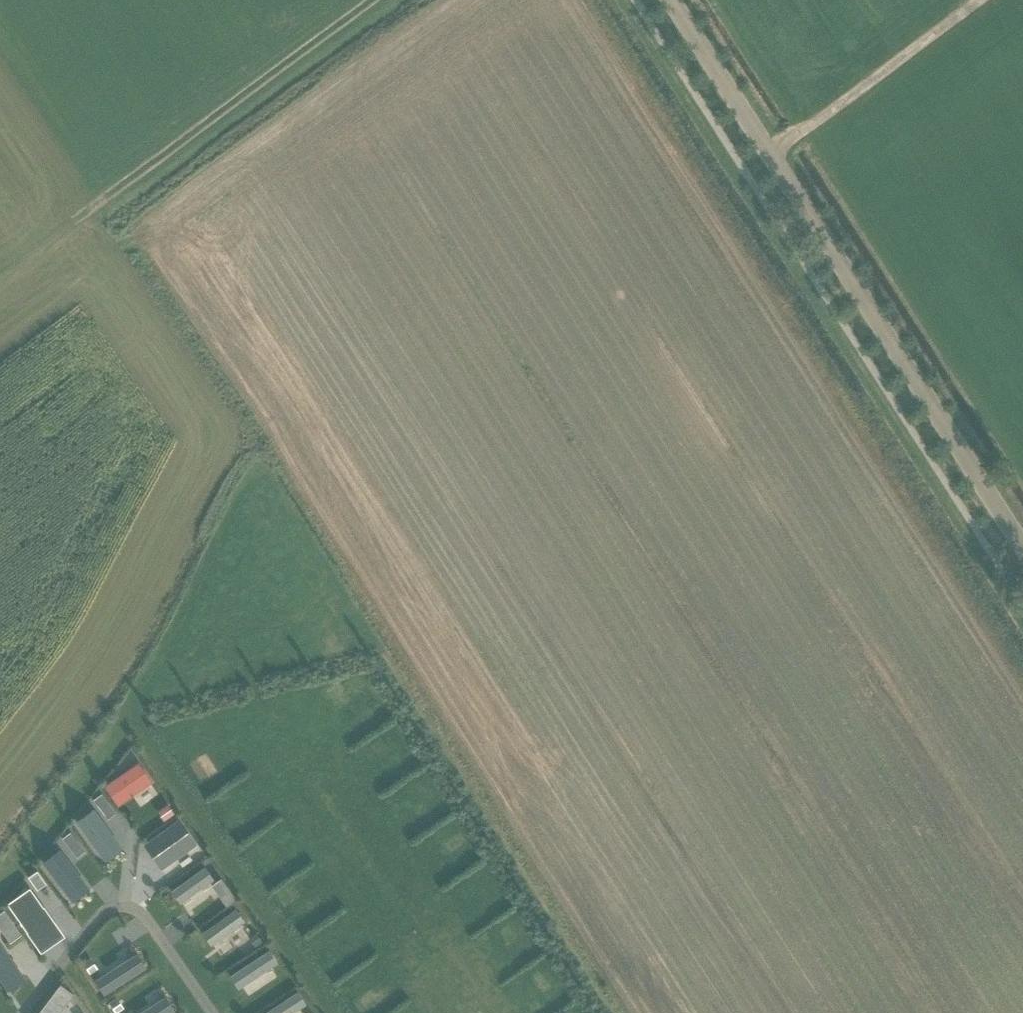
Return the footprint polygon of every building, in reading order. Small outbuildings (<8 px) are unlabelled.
[(139,766),(105,789),(119,809),(153,785),(139,766)] [(77,825),(107,866),(125,853),(95,812),(77,825)] [(179,822),(144,848),(163,873),(198,848),(179,822)] [(60,853),(43,865),(74,907),(91,894),(60,853)] [(171,885),(181,901),(213,880),(203,864),(171,885)] [(32,892),(9,909),(34,946),(58,930),(32,892)] [(202,925),(213,942),(245,921),(234,904),(202,925)] [(0,917),(0,932),(11,947),(22,939),(5,914),(0,917)] [(8,995),(26,982),(0,944),(0,983),(8,995)] [(230,973),(239,987),(279,962),(270,948),(230,973)] [(138,950),(95,978),(105,993),(148,965),(138,950)] [(74,994),(58,982),(35,1012),(60,1012),(74,994)] [(258,1012),(293,1012),(307,1004),(296,988),(258,1012)] [(135,1012),(170,1012),(176,1010),(165,994),(135,1012)]
